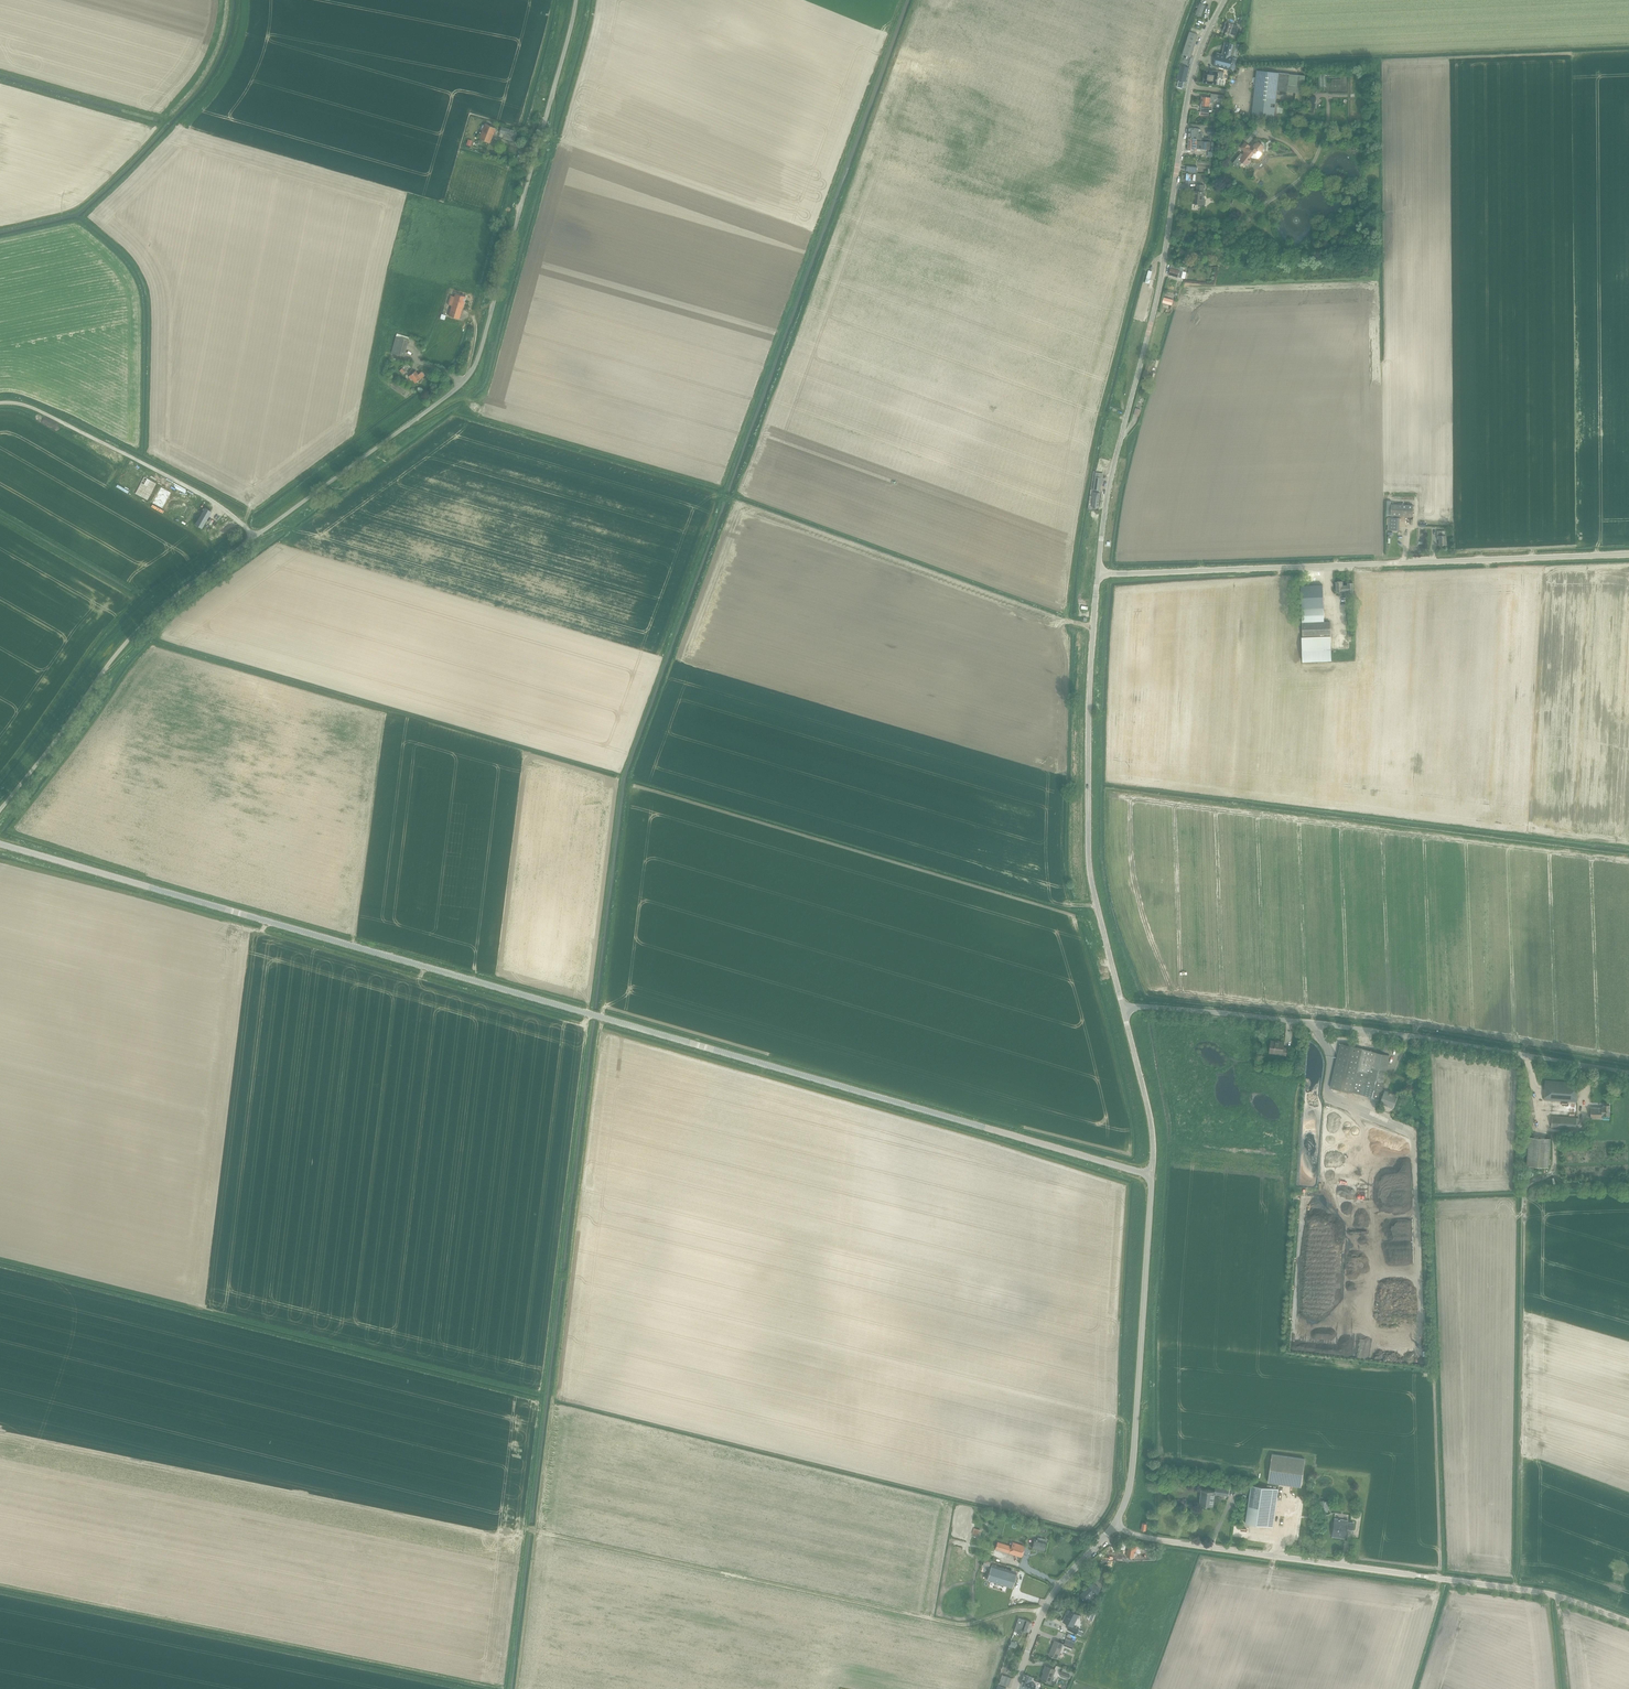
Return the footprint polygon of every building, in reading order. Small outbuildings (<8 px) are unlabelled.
[(1205,5),(1200,4),(1199,3),(1195,15),(1201,17),(1205,5)] [(1226,22),(1223,32),(1228,33),(1236,36),(1237,32),(1236,32),(1238,26),(1233,24),(1231,24),(1226,22)] [(1198,34),(1193,33),(1189,32),(1182,54),(1185,55),(1188,56),(1191,57),(1198,34)] [(1217,53),(1214,66),(1230,70),(1230,69),(1234,70),(1237,59),(1232,58),(1233,57),(1231,56),(1234,45),(1225,43),(1222,54),(1217,53)] [(1179,80),(1177,87),(1178,89),(1181,89),(1183,88),(1185,82),(1186,82),(1189,67),(1181,65),(1177,80),(1179,80)] [(1217,84),(1217,79),(1222,80),(1223,73),(1218,72),(1205,70),(1204,83),(1217,84)] [(1252,114),(1258,115),(1274,117),(1276,101),(1286,102),(1287,95),(1286,95),(1286,91),(1303,93),(1305,76),(1290,74),(1279,73),(1263,71),(1257,71),(1252,114)] [(1211,113),(1209,113),(1210,106),(1211,103),(1213,103),(1213,102),(1214,102),(1214,100),(1217,100),(1217,98),(1223,99),(1223,95),(1211,94),(1211,97),(1202,97),(1200,115),(1204,115),(1204,116),(1204,117),(1210,117),(1211,117),(1211,113)] [(485,123),(479,138),(490,142),(496,128),(485,123)] [(517,131),(512,130),(502,127),(500,133),(504,134),(503,137),(508,139),(507,139),(514,141),(517,131)] [(1199,140),(1199,129),(1189,128),(1188,137),(1197,138),(1197,139),(1199,140)] [(1197,138),(1188,137),(1188,150),(1197,151),(1197,149),(1208,149),(1210,150),(1210,142),(1197,141),(1197,139),(1197,138)] [(1241,153),(1233,163),(1238,167),(1242,162),(1245,164),(1250,157),(1258,159),(1262,154),(1261,152),(1263,149),(1263,146),(1259,142),(1255,144),(1254,146),(1255,148),(1253,150),(1250,150),(1249,147),(1250,146),(1245,142),(1241,147),(1245,152),(1243,155),(1241,153)] [(1205,201),(1202,201),(1203,192),(1205,192),(1205,191),(1203,191),(1204,185),(1197,185),(1196,191),(1194,191),(1194,198),(1193,198),(1193,204),(1205,205),(1205,201)] [(1183,267),(1177,265),(1171,264),(1169,275),(1181,278),(1183,267)] [(449,316),(454,317),(459,319),(466,297),(455,293),(454,297),(450,295),(448,304),(452,305),(449,316)] [(1177,302),(1178,297),(1169,294),(1167,300),(1177,302)] [(396,333),(391,352),(405,356),(409,337),(396,333)] [(1155,367),(1156,361),(1148,359),(1145,371),(1146,371),(1144,376),(1152,378),(1153,373),(1150,372),(1152,366),(1155,367)] [(408,376),(409,377),(411,380),(412,379),(415,383),(421,379),(421,378),(425,375),(422,371),(418,374),(415,371),(408,376)] [(135,494),(147,500),(156,484),(144,477),(135,494)] [(1102,478),(1096,477),(1095,477),(1093,489),(1100,490),(1102,478)] [(153,503),(162,508),(171,493),(161,487),(153,503)] [(1100,493),(1095,492),(1093,492),(1092,498),(1093,498),(1092,507),(1098,508),(1100,493)] [(1387,500),(1386,517),(1388,517),(1390,517),(1390,518),(1390,524),(1390,530),(1399,530),(1399,525),(1400,519),(1400,515),(1412,516),(1413,505),(1391,504),(1391,501),(1387,500)] [(204,512),(198,522),(203,526),(204,526),(209,517),(208,516),(208,515),(209,515),(211,511),(205,508),(203,511),(204,512)] [(1446,545),(1446,539),(1446,535),(1442,535),(1442,530),(1437,530),(1437,539),(1439,539),(1439,545),(1446,545)] [(1354,593),(1353,588),(1353,583),(1347,583),(1348,585),(1343,586),(1343,581),(1335,582),(1336,591),(1348,591),(1348,593),(1354,593)] [(1302,607),(1323,606),(1324,606),(1323,584),(1301,585),(1302,607)] [(1323,606),(1302,607),(1303,636),(1302,636),(1303,662),(1331,660),(1330,622),(1324,622),(1323,606)] [(1271,1041),(1270,1050),(1269,1053),(1278,1054),(1278,1055),(1286,1056),(1287,1048),(1283,1047),(1284,1042),(1271,1041)] [(1393,1108),(1395,1101),(1398,1095),(1382,1089),(1389,1055),(1341,1044),(1330,1087),(1374,1097),(1373,1100),(1393,1108)] [(1577,1102),(1578,1088),(1578,1083),(1545,1080),(1544,1099),(1577,1102)] [(1609,1115),(1609,1110),(1609,1104),(1604,1104),(1604,1108),(1591,1107),(1590,1118),(1601,1118),(1601,1114),(1603,1114),(1603,1115),(1609,1115)] [(1576,1129),(1576,1118),(1553,1116),(1552,1127),(1576,1129)] [(1527,1165),(1548,1167),(1550,1138),(1529,1137),(1527,1165)] [(1301,1486),(1305,1458),(1272,1454),(1268,1482),(1301,1486)] [(1273,1527),(1274,1522),(1278,1489),(1251,1485),(1246,1523),(1273,1527)] [(1228,1495),(1229,1490),(1229,1489),(1215,1487),(1214,1491),(1202,1489),(1199,1504),(1213,1506),(1214,1493),(1228,1495)] [(1352,1529),(1353,1524),(1353,1523),(1348,1522),(1348,1520),(1335,1518),(1333,1533),(1341,1534),(1340,1537),(1345,1538),(1346,1529),(1352,1529)] [(1233,1526),(1232,1537),(1248,1539),(1249,1528),(1233,1526)] [(1034,1539),(1033,1543),(1032,1548),(1043,1551),(1046,1539),(1038,1537),(1037,1539),(1034,1539)] [(995,1548),(1016,1555),(1021,1557),(1025,1546),(1012,1542),(1011,1546),(997,1542),(995,1548)] [(1127,1556),(1132,1557),(1133,1557),(1134,1549),(1136,1550),(1137,1546),(1129,1544),(1127,1556)] [(986,1579),(1007,1585),(1012,1587),(1016,1572),(991,1564),(986,1579)] [(1080,1595),(1084,1599),(1086,1601),(1093,1594),(1095,1595),(1100,1590),(1093,1583),(1088,1589),(1087,1588),(1086,1588),(1087,1588),(1080,1595)] [(1068,1629),(1072,1631),(1076,1633),(1079,1629),(1073,1626),(1079,1615),(1070,1610),(1066,1617),(1063,1621),(1070,1625),(1068,1629)] [(1019,1618),(1014,1631),(1019,1632),(1020,1629),(1024,1631),(1025,1630),(1029,1631),(1032,1623),(1027,1621),(1019,1618)] [(1050,1655),(1053,1656),(1058,1657),(1063,1644),(1055,1641),(1050,1655)] [(1041,1679),(1046,1681),(1050,1682),(1055,1669),(1045,1666),(1041,1679)] [(1024,1674),(1020,1684),(1029,1687),(1034,1688),(1035,1684),(1030,1682),(1032,1677),(1024,1674)] [(999,1683),(1009,1686),(1011,1678),(1002,1675),(999,1683)]
